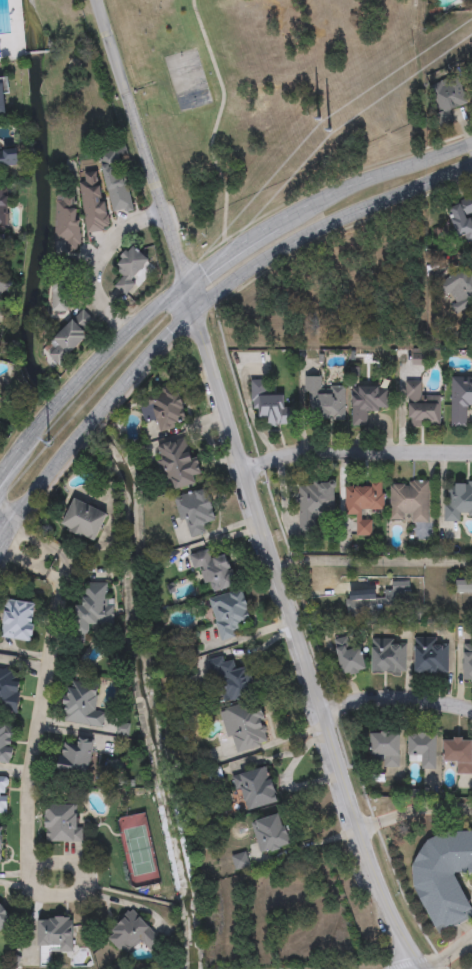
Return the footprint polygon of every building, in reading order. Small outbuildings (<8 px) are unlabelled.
[(440,112),(432,85),(458,77),(466,104),(440,112)] [(21,167),(0,167),(0,149),(21,149),(21,167)] [(113,213),(103,158),(121,154),(131,210),(113,213)] [(109,230),(88,233),(79,173),(100,170),(109,230)] [(10,227),(0,227),(0,188),(10,188),(10,227)] [(79,249),(56,249),(56,195),(79,195),(79,249)] [(471,214),(471,217),(471,241),(460,246),(445,208),(470,198),(471,203),(471,214)] [(126,275),(116,266),(135,247),(152,263),(122,293),(115,286),(126,275)] [(471,263),(471,265),(471,304),(453,312),(438,277),(471,263)] [(70,312),(53,312),(53,279),(70,279),(70,312)] [(59,346),(53,340),(84,312),(94,322),(86,330),(92,337),(60,367),(49,355),(59,346)] [(343,421),(305,420),(306,378),(320,378),(320,387),(343,388),(343,421)] [(267,380),(267,395),(284,394),(284,406),(292,405),(292,426),(265,426),(264,419),(253,419),(252,381),(267,380)] [(451,381),(471,381),(471,407),(467,407),(467,427),(451,427),(451,381)] [(436,426),(407,426),(407,383),(421,383),(420,397),(437,397),(436,426)] [(387,411),(352,411),(352,386),(387,386),(387,411)] [(179,391),(188,425),(157,434),(147,401),(179,391)] [(197,485),(167,492),(155,445),(190,436),(199,476),(195,477),(197,485)] [(298,534),(298,481),(334,481),(334,519),(316,519),(316,534),(298,534)] [(428,482),(428,522),(390,522),(390,482),(428,482)] [(356,516),(345,516),(344,484),(383,483),(383,513),(370,513),(371,538),(356,538),(356,516)] [(444,484),(471,484),(471,517),(460,517),(460,522),(444,522),(444,484)] [(176,498),(206,489),(216,522),(204,525),(207,533),(188,539),(176,498)] [(62,527),(76,500),(108,515),(95,543),(62,527)] [(207,596),(193,555),(209,550),(212,559),(227,554),(238,586),(207,596)] [(113,584),(111,629),(92,628),(91,636),(78,635),(81,583),(113,584)] [(221,642),(209,601),(242,591),(252,624),(241,627),(244,635),(221,642)] [(31,644),(0,637),(0,632),(7,599),(39,606),(31,644)] [(415,673),(415,639),(447,639),(447,673),(415,673)] [(405,673),(372,673),(372,640),(405,640),(405,673)] [(340,675),(337,647),(362,645),(365,672),(340,675)] [(464,646),(471,646),(471,682),(463,682),(464,646)] [(247,656),(254,697),(221,703),(213,663),(247,656)] [(18,715),(0,713),(0,670),(24,673),(18,715)] [(99,690),(95,711),(105,713),(103,728),(62,721),(69,685),(99,690)] [(267,746),(235,751),(233,736),(225,737),(222,712),(261,706),(267,746)] [(12,765),(0,763),(0,727),(16,729),(12,765)] [(383,757),(370,757),(370,733),(399,733),(399,768),(383,768),(383,757)] [(423,770),(423,760),(410,760),(410,735),(437,735),(437,770),(423,770)] [(445,740),(471,740),(471,774),(457,774),(457,763),(444,763),(445,740)] [(235,792),(232,777),(268,768),(277,803),(247,811),(242,790),(235,792)] [(7,815),(0,815),(0,778),(8,778),(7,815)] [(46,807),(81,807),(81,843),(46,843),(46,807)] [(250,825),(279,814),(290,845),(262,856),(250,825)] [(471,918),(471,913),(453,875),(454,872),(471,872),(471,831),(443,832),(427,840),(411,866),(413,886),(437,935),(471,918)] [(107,938),(134,912),(163,941),(152,952),(142,942),(126,957),(107,938)] [(75,918),(75,954),(50,954),(50,947),(37,947),(37,918),(75,918)]
